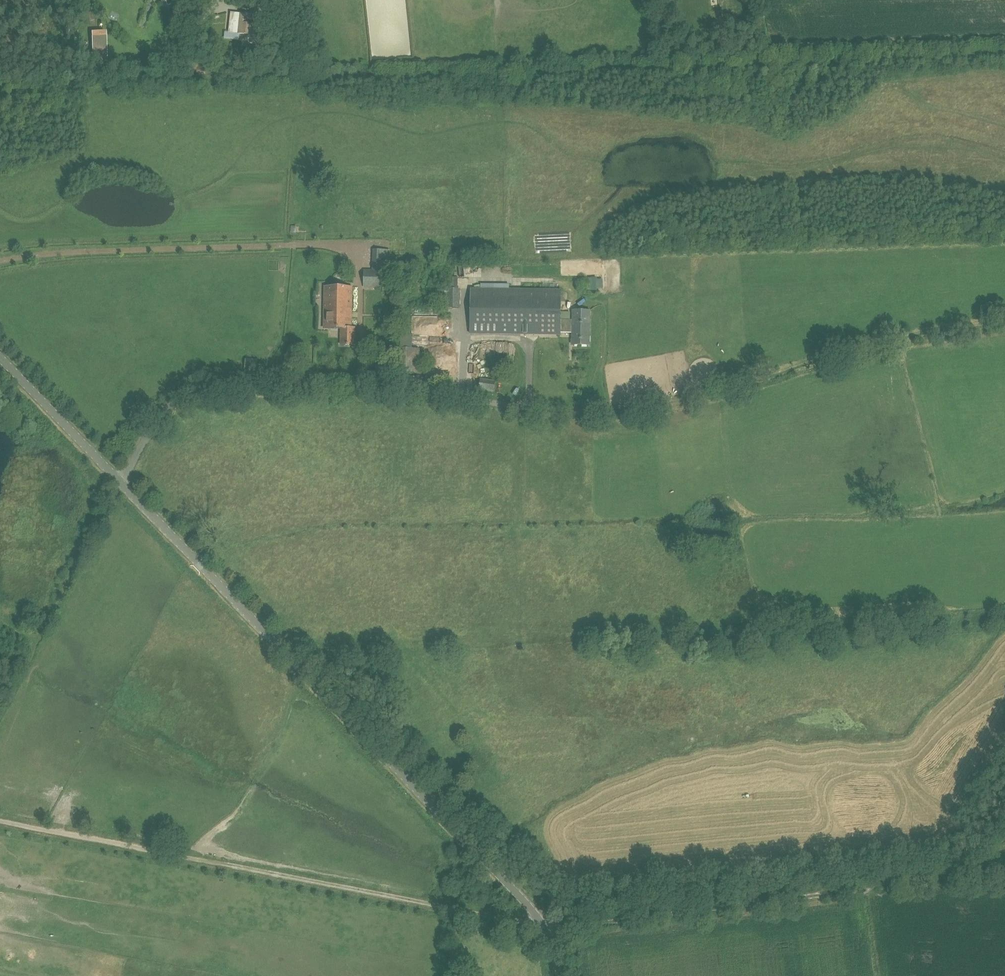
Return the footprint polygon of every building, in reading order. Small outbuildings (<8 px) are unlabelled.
[(239,40),(239,34),(257,36),(258,25),(251,24),(252,14),(231,12),(229,32),(225,32),(224,39),(239,40)] [(110,30),(95,30),(96,57),(110,57),(110,30)] [(364,269),(363,288),(388,289),(388,270),(382,270),(383,249),(372,249),(372,270),(364,269)] [(447,289),(446,308),(460,308),(460,289),(457,289),(457,282),(457,277),(449,277),(449,289),(447,289)] [(324,311),(351,311),(352,287),(325,286),(324,311)] [(573,320),(570,320),(560,320),(560,290),(470,289),(470,334),(560,335),(560,331),(573,331),(572,345),(589,346),(589,311),(573,311),(573,320)] [(351,311),(324,311),(324,328),(341,329),(340,345),(355,345),(355,328),(351,328),(351,311)] [(400,335),(400,348),(400,374),(422,375),(422,353),(420,353),(420,349),(412,349),(412,335),(400,335)] [(476,389),(500,389),(500,378),(476,378),(476,389)]
